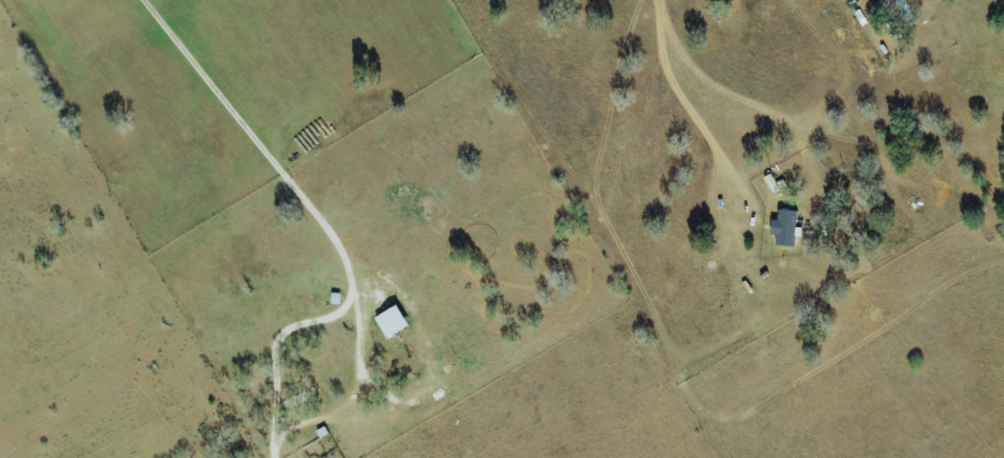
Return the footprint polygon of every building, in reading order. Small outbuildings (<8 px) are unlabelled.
[(769,235),(776,236),(775,246),(794,247),(796,211),(778,210),(777,221),(770,221),(769,235)] [(374,318),(386,339),(408,327),(396,306),(374,318)]
